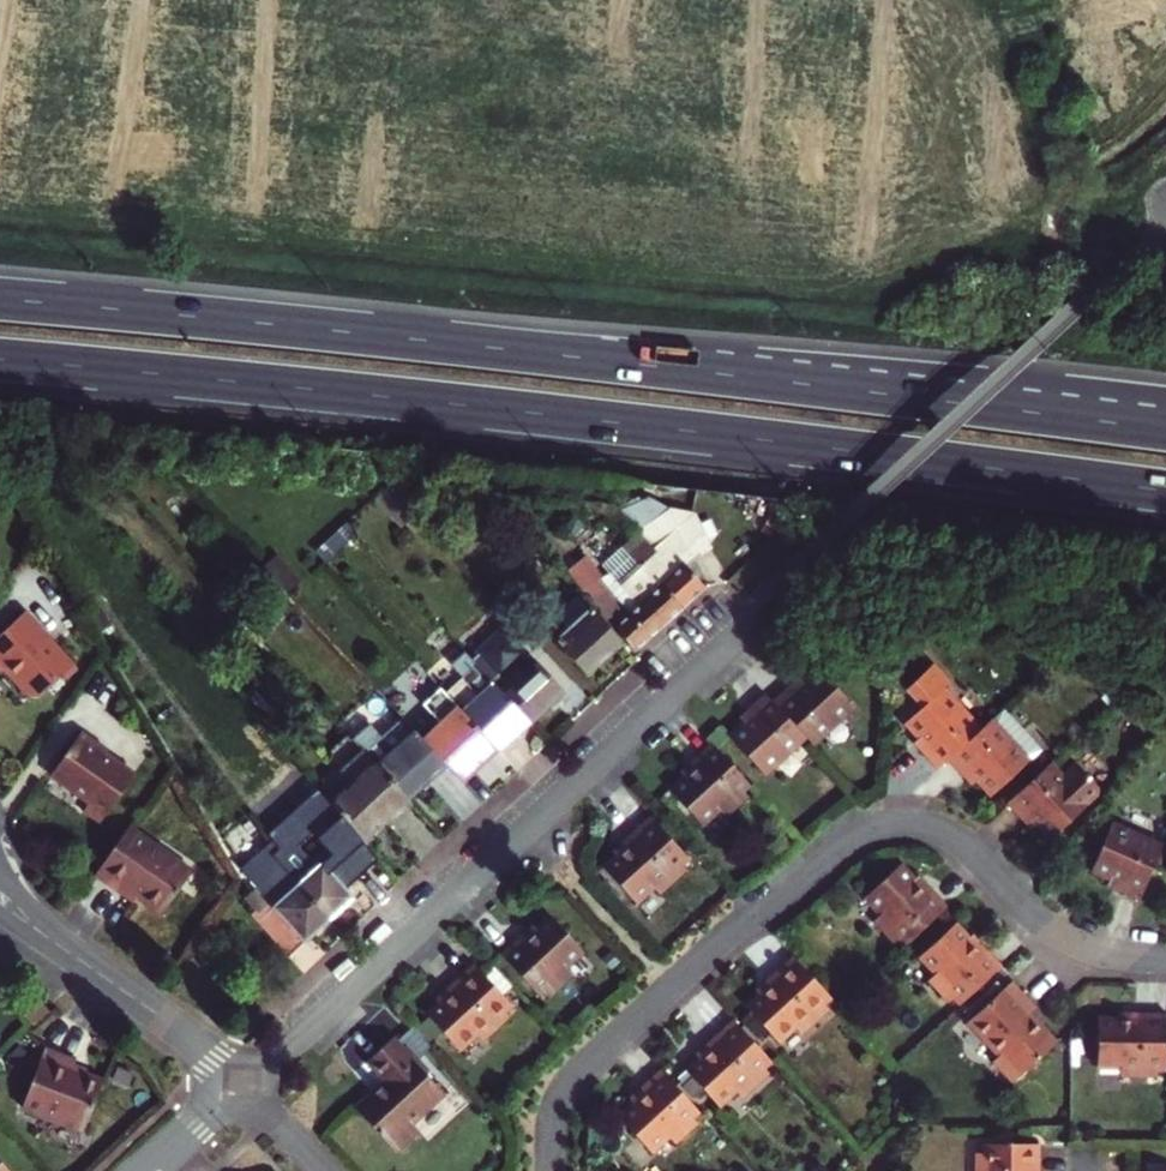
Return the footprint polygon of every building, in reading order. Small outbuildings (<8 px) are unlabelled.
[(708,551),(694,517),(690,518),(675,523),(671,510),(643,534),(657,550),(654,553),(636,569),(655,591),(662,585),(682,609),(705,588),(684,566),(694,556),(708,551)] [(318,552),(328,562),(360,534),(350,523),(318,552)] [(634,652),(682,609),(662,585),(655,591),(636,569),(654,553),(645,543),(608,576),(636,608),(626,617),(594,582),(581,593),(593,609),(610,631),(612,628),(634,652)] [(248,571),(270,596),(282,585),(259,561),(248,571)] [(593,609),(581,593),(554,617),(568,632),(591,612),(593,609)] [(591,612),(568,632),(556,643),(587,677),(622,645),(591,612)] [(0,645),(0,674),(2,677),(11,677),(35,703),(44,702),(79,669),(58,647),(53,647),(43,636),(46,634),(29,617),(0,645)] [(472,656),(532,722),(563,694),(503,628),(472,656)] [(448,693),(500,752),(532,722),(472,656),(468,652),(453,666),(464,678),(448,693)] [(801,680),(775,703),(808,739),(815,747),(855,710),(820,672),(805,685),(801,680)] [(949,762),(982,731),(928,673),(908,692),(924,709),(906,725),(920,740),(914,745),(938,772),(949,762)] [(463,786),(500,752),(448,693),(444,690),(425,707),(444,727),(425,745),(449,771),(463,786)] [(775,703),(768,696),(741,720),(746,726),(732,739),(767,777),(808,739),(775,703)] [(1001,713),(993,721),(982,731),(949,762),(973,789),(979,783),(993,798),(1032,763),(1040,755),(1040,750),(1007,713),(1001,713)] [(354,741),(366,755),(409,802),(429,784),(432,787),(449,771),(425,745),(403,721),(380,743),(367,729),(354,741)] [(85,737),(55,780),(92,807),(86,815),(104,828),(138,781),(109,760),(112,756),(85,737)] [(693,773),(683,782),(671,794),(704,830),(720,815),(726,821),(749,800),(747,797),(743,793),(751,786),(714,746),(690,769),(693,773)] [(412,805),(409,802),(366,755),(324,793),(341,813),(363,840),(368,846),(412,805)] [(1065,780),(1051,765),(1007,805),(1032,832),(1038,826),(1052,842),(1090,807),(1104,795),(1078,768),(1065,780)] [(693,773),(690,769),(680,778),(683,782),(693,773)] [(747,797),(754,789),(751,786),(743,793),(747,797)] [(274,858),(333,921),(356,901),(329,871),(363,840),(341,813),(302,850),(294,840),(282,851),(274,858)] [(614,856),(601,868),(635,904),(652,888),(659,896),(685,872),(682,868),(678,864),(685,857),(649,817),(621,843),(625,846),(614,856)] [(1164,845),(1113,823),(1093,871),(1111,879),(1108,887),(1141,900),(1164,845)] [(196,876),(133,830),(98,879),(125,899),(128,895),(138,902),(163,920),(196,876)] [(625,846),(621,843),(611,852),(614,856),(625,846)] [(689,860),(685,857),(678,864),(682,868),(689,860)] [(276,909),(267,917),(260,922),(291,959),(333,921),(274,858),(270,863),(276,869),(256,887),(276,909)] [(930,894),(920,883),(904,865),(867,898),(883,915),(876,922),(896,944),(900,940),(903,938),(909,945),(950,908),(934,890),(930,894)] [(930,894),(934,890),(924,879),(920,883),(930,894)] [(128,895),(125,899),(135,906),(138,902),(128,895)] [(574,972),(569,966),(587,949),(556,916),(538,932),(527,942),(524,938),(506,954),(539,991),(545,986),(551,991),(552,992),(574,972)] [(984,953),(975,943),(959,926),(922,959),(937,976),(931,982),(951,1005),(955,1001),(958,999),(963,1005),(1004,967),(988,950),(984,953)] [(527,942),(538,932),(535,928),(524,938),(527,942)] [(903,938),(900,940),(906,947),(909,945),(903,938)] [(984,953),(988,950),(978,940),(975,943),(984,953)] [(773,985),(763,995),(750,1006),(782,1043),(799,1027),(806,1034),(831,1011),(828,1008),(825,1005),(833,998),(796,957),(770,981),(773,985)] [(455,993),(446,1001),(431,1015),(464,1052),(482,1036),(487,1041),(514,1017),(511,1014),(508,1011),(515,1004),(479,965),(452,989),(455,993)] [(773,985),(770,981),(759,991),(763,995),(773,985)] [(1038,1009),(1015,983),(971,1024),(1002,1058),(996,1064),(1015,1085),(1059,1045),(1032,1015),(1038,1009)] [(545,986),(539,991),(545,997),(551,991),(545,986)] [(455,993),(452,989),(443,998),(446,1001),(455,993)] [(825,1005),(828,1008),(835,1000),(833,998),(825,1005)] [(958,999),(955,1001),(961,1007),(963,1005),(958,999)] [(508,1011),(511,1014),(518,1007),(515,1004),(508,1011)] [(1129,1022),(1114,1022),(1096,1022),(1096,1071),(1120,1071),(1120,1081),(1156,1081),(1156,1075),(1156,1071),(1164,1071),(1164,1017),(1129,1017),(1129,1022)] [(714,1046),(761,1085),(773,1074),(770,1070),(767,1066),(774,1060),(737,1018),(710,1043),(714,1046)] [(423,1133),(417,1126),(450,1096),(431,1076),(435,1072),(412,1047),(408,1050),(398,1039),(373,1062),(390,1080),(359,1108),(401,1153),(423,1133)] [(705,1055),(714,1046),(710,1043),(701,1051),(705,1055)] [(761,1085),(714,1046),(705,1055),(687,1071),(721,1109),(740,1091),(747,1098),(761,1085)] [(103,1083),(84,1076),(72,1072),(74,1067),(75,1063),(44,1051),(22,1111),(84,1134),(103,1083)] [(767,1066),(770,1070),(777,1064),(774,1060),(767,1066)] [(86,1072),(74,1067),(72,1072),(84,1076),(86,1072)] [(634,1099),(618,1113),(651,1149),(668,1133),(675,1141),(697,1121),(696,1120),(690,1113),(697,1107),(681,1090),(660,1067),(641,1085),(645,1089),(634,1099)] [(630,1095),(634,1099),(645,1089),(641,1085),(630,1095)] [(690,1113),(696,1120),(703,1114),(697,1107),(690,1113)] [(982,1159),(976,1159),(976,1170),(1041,1170),(1041,1150),(986,1149),(986,1159),(982,1159)] [(0,1159),(0,1170),(11,1170),(0,1159)]
